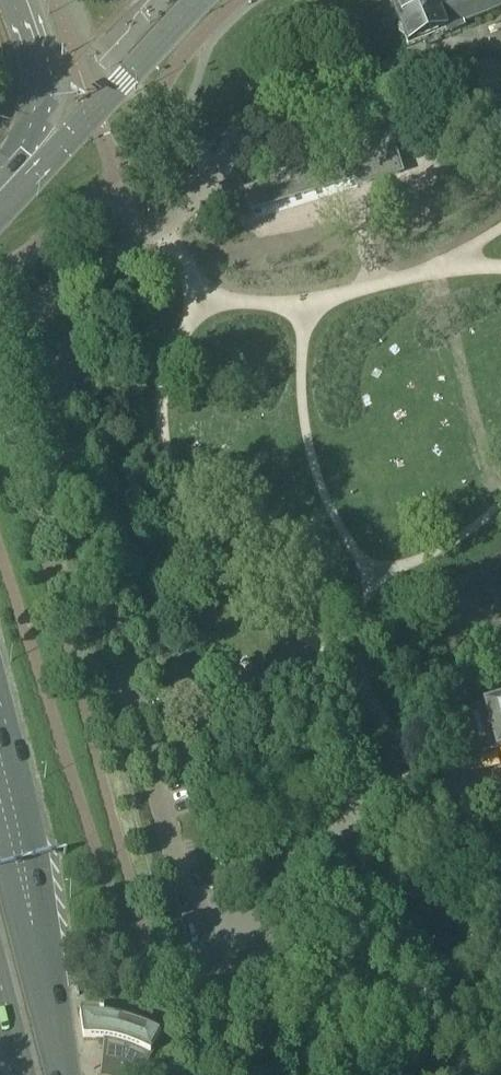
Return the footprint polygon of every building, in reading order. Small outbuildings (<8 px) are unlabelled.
[(407,49),(443,34),(444,37),(462,29),(461,26),(500,10),(500,0),(387,0),(398,27),(396,31),(399,37),(402,38),(407,49)] [(278,182),(273,184),(246,192),(252,212),(354,180),(356,187),(400,174),(389,137),(344,151),(345,152),(276,174),(278,182)] [(88,330),(74,333),(76,344),(90,340),(88,330)] [(458,718),(471,760),(500,751),(500,706),(458,718)] [(159,1035),(159,1034),(159,1033),(159,1032),(158,1031),(157,1030),(124,1020),(103,1017),(102,1014),(100,1014),(100,1013),(83,1013),(82,1013),(81,1014),(80,1015),(80,1016),(80,1017),(83,1040),(100,1040),(101,1047),(106,1047),(103,1069),(123,1073),(126,1074),(139,1074),(159,1035)]
